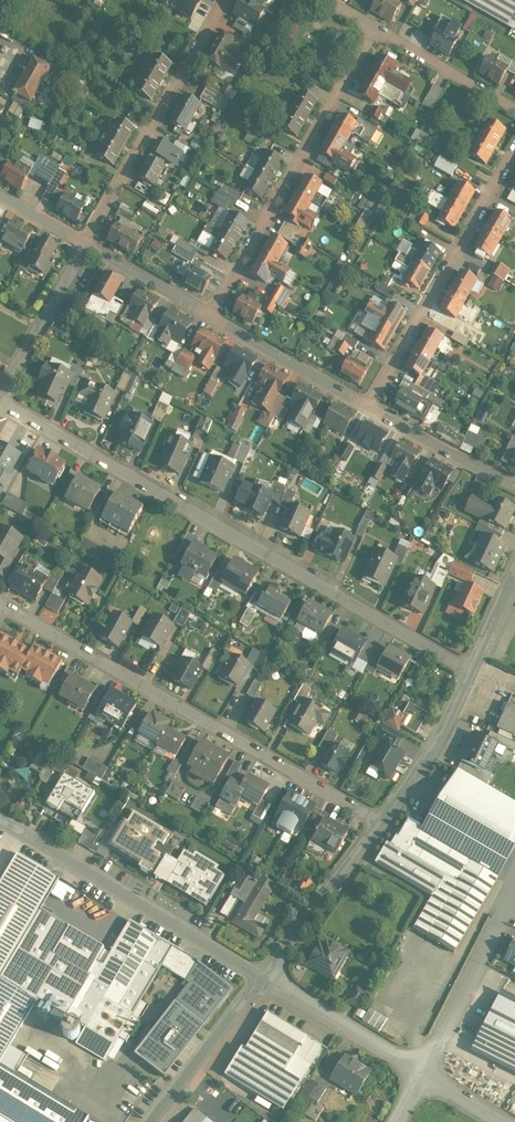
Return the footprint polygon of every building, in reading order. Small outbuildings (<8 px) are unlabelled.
[(199,0),(157,0),(191,20),(202,2),(199,0)] [(245,0),(242,0),(234,14),(255,26),(265,10),(260,7),(259,8),(245,0)] [(259,8),(260,7),(264,0),(245,0),(259,8)] [(371,10),(379,15),(391,22),(390,22),(391,22),(401,6),(391,0),(377,0),(371,10)] [(479,10),(513,30),(514,26),(514,0),(462,0),(479,10)] [(478,17),(472,14),(463,29),(469,33),(478,17)] [(435,29),(438,30),(439,29),(452,37),(453,34),(456,36),(461,28),(442,17),(435,29)] [(247,25),(238,19),(233,27),(244,34),(248,36),(250,32),(245,29),(247,25)] [(452,37),(439,29),(438,30),(430,45),(449,56),(458,40),(452,37)] [(493,36),(486,32),(484,37),(490,41),(493,36)] [(238,44),(220,33),(205,60),(220,68),(230,73),(237,61),(242,64),(248,52),(249,50),(238,44)] [(248,36),(244,34),(238,44),(249,50),(248,52),(254,55),(261,44),(248,36)] [(171,65),(155,55),(145,73),(161,82),(171,65)] [(395,66),(380,57),(369,75),(410,98),(414,90),(409,87),(412,84),(395,74),(394,75),(391,74),(395,66)] [(508,68),(488,57),(479,73),(499,85),(507,71),(509,69),(508,68)] [(34,60),(14,94),(30,104),(42,83),(47,86),(50,81),(45,78),(50,69),(34,60)] [(161,82),(145,73),(135,91),(151,100),(161,82)] [(410,98),(369,75),(358,94),(374,103),(379,95),(381,91),(384,93),(382,97),(397,106),(403,95),(409,99),(410,98)] [(234,91),(224,85),(220,93),(229,99),(234,91)] [(220,93),(207,86),(200,99),(212,106),(220,93)] [(435,86),(424,105),(432,110),(443,91),(435,86)] [(316,103),(300,94),(290,111),(306,121),(316,103)] [(200,104),(185,96),(174,115),(189,124),(200,104)] [(25,108),(14,102),(8,112),(19,119),(25,108)] [(375,107),(370,116),(382,123),(385,116),(382,114),(383,111),(375,107)] [(306,121),(290,111),(279,129),(296,139),(306,121)] [(124,123),(134,129),(137,130),(142,121),(129,114),(124,123)] [(189,124),(174,115),(170,123),(185,131),(189,124)] [(356,124),(341,115),(330,134),(346,143),(351,134),(369,144),(378,130),(359,119),(356,124)] [(41,122),(32,119),(29,128),(38,131),(41,122)] [(124,123),(118,120),(107,138),(124,148),(134,129),(124,123)] [(505,130),(489,121),(479,138),(495,147),(505,130)] [(346,143),(330,134),(320,152),(335,161),(341,152),(346,143)] [(174,142),(164,136),(161,142),(172,147),(174,142)] [(124,148),(107,138),(97,157),(113,166),(124,148)] [(495,147),(479,138),(469,155),(485,164),(495,147)] [(0,145),(0,161),(3,163),(12,146),(2,141),(0,145)] [(159,141),(152,153),(165,160),(172,164),(175,160),(178,161),(182,154),(159,141)] [(283,161),(267,152),(256,171),(272,180),(283,161)] [(352,158),(341,152),(335,161),(347,167),(352,158)] [(165,160),(152,153),(149,159),(162,166),(165,160)] [(60,168),(40,157),(35,166),(29,175),(49,187),(52,181),(60,168)] [(149,159),(138,178),(144,182),(150,185),(154,187),(165,168),(162,166),(149,159)] [(17,168),(10,164),(1,179),(20,190),(29,175),(35,166),(34,165),(31,170),(20,163),(17,168)] [(60,168),(52,181),(60,185),(67,172),(60,168)] [(272,180),(256,171),(245,190),(261,199),(272,180)] [(325,181),(335,184),(337,177),(327,174),(325,181)] [(306,176),(295,194),(311,203),(316,194),(322,185),(306,176)] [(49,187),(42,198),(49,202),(60,185),(52,181),(49,187)] [(475,192),(459,183),(448,201),(464,210),(475,192)] [(243,195),(231,189),(228,195),(239,202),(243,195)] [(512,191),(507,200),(514,205),(514,192),(513,191),(512,191)] [(448,201),(432,192),(426,203),(442,212),(448,201)] [(311,203),(295,194),(289,206),(288,206),(285,207),(284,209),(284,212),(285,213),(291,217),(289,221),(298,226),(300,224),(311,230),(316,221),(305,214),(311,203)] [(327,200),(316,194),(311,203),(322,209),(327,200)] [(85,206),(66,196),(57,212),(76,222),(85,206)] [(365,198),(362,207),(371,210),(374,200),(365,198)] [(143,207),(156,215),(161,207),(147,200),(143,207)] [(464,210),(448,201),(442,212),(437,220),(453,229),(464,210)] [(365,208),(355,227),(363,231),(372,212),(365,208)] [(135,218),(120,209),(116,217),(130,225),(135,218)] [(429,218),(413,209),(408,219),(416,223),(415,223),(423,228),(429,218)] [(511,220),(495,211),(485,230),(501,239),(511,220)] [(247,222),(232,213),(221,232),(237,241),(247,222)] [(289,221),(286,219),(282,227),(297,236),(302,228),(289,221)] [(33,232),(13,221),(3,237),(11,242),(9,246),(21,253),(33,232)] [(135,235),(116,225),(107,240),(127,251),(127,250),(136,236),(135,235)] [(221,232),(208,225),(203,233),(203,234),(216,241),(210,251),(226,260),(237,241),(221,232)] [(297,236),(282,227),(277,235),(292,244),(292,245),(297,236)] [(501,239),(485,230),(474,248),(478,251),(475,256),(483,260),(486,255),(490,257),(501,239)] [(136,236),(127,250),(134,254),(143,237),(136,233),(135,235),(136,236)] [(216,241),(203,234),(198,243),(201,245),(198,250),(199,251),(201,246),(210,251),(216,241)] [(271,236),(261,255),(276,264),(287,246),(271,236)] [(297,236),(292,245),(298,248),(296,253),(304,258),(307,253),(306,252),(311,244),(297,236)] [(58,246),(43,238),(34,254),(32,256),(34,256),(47,264),(51,259),(58,246)] [(156,239),(149,246),(158,254),(165,246),(156,239)] [(198,250),(180,240),(176,247),(195,258),(195,257),(204,262),(210,251),(201,246),(199,251),(198,250)] [(440,253),(424,243),(418,254),(414,262),(413,262),(429,271),(440,253)] [(195,258),(176,247),(172,253),(191,264),(195,258)] [(418,254),(410,250),(406,257),(414,262),(418,254)] [(29,251),(19,268),(26,272),(29,267),(34,256),(32,256),(34,254),(29,251)] [(406,257),(399,254),(395,261),(409,270),(413,262),(414,262),(406,257)] [(276,264),(261,255),(250,274),(266,283),(270,276),(282,283),(289,271),(276,264)] [(47,264),(34,256),(29,267),(45,276),(54,261),(51,259),(47,264)] [(429,271),(413,262),(409,270),(408,272),(403,281),(419,290),(429,271)] [(481,269),(471,263),(468,268),(478,274),(481,269)] [(191,268),(185,264),(179,274),(186,278),(191,268)] [(509,271),(496,264),(491,273),(503,281),(509,271)] [(211,279),(191,268),(186,278),(182,283),(201,294),(211,279)] [(477,281),(461,272),(450,291),(466,299),(470,292),(477,281)] [(105,274),(93,295),(110,304),(113,298),(121,283),(105,274)] [(514,285),(514,278),(507,275),(505,281),(514,285)] [(503,281),(494,276),(490,284),(499,289),(503,281)] [(483,285),(477,281),(470,292),(478,294),(483,285)] [(397,292),(380,283),(376,290),(382,293),(386,287),(396,293),(397,292)] [(288,292),(277,285),(269,300),(276,304),(280,306),(288,292)] [(386,287),(382,293),(393,299),(396,293),(386,287)] [(450,291),(439,310),(455,318),(466,299),(450,291)] [(157,303),(138,293),(130,307),(129,308),(148,319),(149,318),(157,303)] [(258,297),(250,293),(247,298),(243,296),(234,311),(253,322),(262,307),(255,302),(258,297)] [(110,304),(93,295),(86,307),(105,318),(105,319),(106,319),(105,321),(106,321),(110,313),(106,310),(110,304)] [(124,304),(113,298),(110,304),(106,310),(110,313),(117,316),(124,304)] [(269,300),(264,309),(271,314),(276,304),(269,300)] [(406,313),(389,304),(385,312),(374,305),(370,303),(369,304),(370,305),(364,315),(368,317),(395,332),(406,313)] [(148,319),(129,308),(130,307),(127,308),(120,319),(121,322),(130,328),(133,327),(136,323),(143,327),(148,319)] [(192,323),(170,311),(161,328),(159,331),(156,338),(164,343),(167,345),(167,344),(167,343),(170,338),(179,343),(180,343),(192,323)] [(395,332),(368,317),(363,327),(362,328),(372,334),(368,342),(384,351),(395,332)] [(149,318),(148,319),(143,327),(143,328),(149,332),(154,324),(156,321),(149,318)] [(65,329),(54,323),(51,328),(62,334),(65,329)] [(161,328),(154,324),(149,332),(146,339),(153,343),(156,338),(159,331),(161,328)] [(372,334),(362,328),(363,327),(359,325),(354,334),(368,342),(372,334)] [(446,335),(430,326),(416,349),(432,358),(446,335)] [(224,342),(203,330),(193,347),(200,351),(197,356),(202,358),(199,364),(208,369),(224,342)] [(469,341),(455,332),(451,339),(465,348),(469,341)] [(358,342),(345,335),(341,342),(348,346),(361,353),(362,354),(362,353),(355,349),(358,342)] [(333,337),(327,349),(334,353),(336,351),(335,351),(341,342),(333,337)] [(170,338),(167,343),(167,344),(167,345),(164,343),(161,347),(172,354),(177,346),(177,347),(179,343),(170,338)] [(348,346),(341,342),(335,351),(336,351),(343,356),(348,346)] [(172,354),(165,366),(172,370),(177,363),(184,350),(177,347),(177,346),(172,354)] [(257,361),(236,349),(226,366),(247,378),(257,361)] [(432,358),(416,349),(406,368),(422,377),(432,358)] [(196,358),(184,350),(177,363),(189,370),(196,358)] [(356,362),(349,358),(340,374),(359,385),(373,360),(362,354),(361,353),(356,362)] [(50,366),(68,374),(71,367),(53,359),(50,366)] [(189,370),(177,363),(172,370),(172,371),(184,378),(189,370)] [(50,366),(47,365),(40,381),(43,382),(39,391),(51,397),(49,400),(55,403),(59,394),(62,396),(68,385),(76,388),(84,370),(72,365),(71,367),(68,374),(50,366)] [(288,378),(267,367),(258,383),(258,384),(277,394),(278,395),(288,378)] [(217,368),(210,380),(217,384),(224,372),(217,368)] [(123,374),(116,389),(125,393),(131,377),(123,374)] [(131,377),(125,393),(131,395),(138,379),(132,376),(131,377)] [(210,380),(203,392),(210,396),(217,384),(210,380)] [(416,386),(404,380),(399,388),(403,390),(403,389),(411,394),(416,386)] [(96,386),(86,382),(80,394),(91,399),(85,412),(86,411),(103,419),(102,420),(103,420),(115,394),(97,385),(96,386)] [(268,390),(264,396),(263,396),(258,404),(269,410),(277,394),(258,384),(258,383),(257,384),(268,390)] [(322,398),(301,386),(291,403),(296,406),(311,415),(312,415),(322,398)] [(411,394),(403,389),(403,390),(394,405),(424,422),(434,405),(426,400),(423,398),(422,400),(411,394)] [(163,393),(159,402),(169,407),(173,399),(163,393)] [(269,410),(267,412),(275,417),(281,406),(285,399),(278,395),(277,394),(269,410)] [(437,398),(429,394),(426,400),(434,405),(437,398)] [(169,407),(159,402),(152,416),(151,419),(153,420),(161,424),(169,407)] [(354,417),(334,405),(328,414),(329,414),(324,423),(333,429),(334,428),(344,434),(343,434),(344,435),(354,416),(354,417)] [(236,433),(246,410),(236,406),(226,429),(236,433)] [(287,410),(281,406),(275,417),(282,420),(287,410)] [(311,415),(296,406),(289,420),(303,428),(304,428),(311,415)] [(134,408),(132,415),(142,419),(142,420),(151,425),(152,424),(153,420),(151,419),(152,416),(134,408)] [(142,419),(132,415),(119,443),(140,452),(153,424),(152,424),(151,425),(142,420),(142,419)] [(311,415),(304,428),(303,428),(302,430),(309,434),(318,418),(312,415),(311,415)] [(208,433),(213,421),(201,417),(197,429),(208,433)] [(378,431),(366,424),(367,423),(366,423),(356,440),(377,453),(387,435),(378,430),(378,431)] [(207,434),(197,429),(189,445),(193,447),(193,448),(200,451),(207,434)] [(479,436),(469,431),(463,444),(473,448),(479,436)] [(189,445),(169,436),(169,437),(171,438),(158,465),(179,475),(187,458),(188,458),(193,448),(193,447),(189,445)] [(487,440),(479,436),(473,448),(481,452),(487,440)] [(512,437),(501,462),(514,468),(514,438),(512,437)] [(420,454),(400,443),(391,459),(398,463),(409,469),(410,470),(420,454)] [(347,444),(339,457),(346,461),(353,448),(347,444)] [(0,445),(0,486),(3,487),(20,456),(0,445)] [(251,449),(241,445),(234,461),(244,466),(251,449)] [(48,456),(39,451),(28,471),(41,479),(44,478),(54,483),(53,485),(54,486),(65,465),(55,460),(56,458),(49,454),(48,456)] [(384,455),(379,464),(386,468),(391,459),(384,455)] [(234,467),(212,457),(211,458),(212,458),(206,473),(205,472),(200,483),(222,493),(234,467)] [(452,472),(431,460),(418,484),(419,485),(417,487),(429,494),(434,486),(442,491),(452,472)] [(409,469),(398,463),(395,467),(396,471),(393,476),(403,481),(409,469)] [(386,468),(379,464),(371,477),(379,482),(386,468)] [(69,474),(59,491),(68,495),(77,479),(69,474)] [(320,496),(325,487),(303,475),(298,484),(320,496)] [(100,490),(78,478),(77,479),(68,495),(66,498),(89,511),(90,510),(93,504),(100,491),(100,490)] [(285,486),(274,481),(272,485),(256,482),(254,486),(269,493),(267,498),(270,499),(277,503),(284,488),(285,486)] [(412,481),(404,496),(411,500),(417,487),(419,485),(418,484),(412,481)] [(253,488),(243,483),(234,503),(244,507),(244,508),(262,517),(270,499),(267,498),(269,493),(254,486),(253,488)] [(284,488),(277,503),(277,504),(288,509),(290,505),(296,493),(284,488)] [(100,491),(93,504),(100,508),(107,495),(100,491)] [(143,508),(117,492),(101,519),(128,535),(143,508)] [(27,506),(7,495),(1,504),(22,516),(27,506)] [(514,508),(495,498),(490,510),(486,508),(479,505),(481,500),(472,496),(466,512),(490,522),(505,529),(514,508)] [(313,508),(299,502),(297,508),(310,514),(313,508)] [(100,508),(93,504),(90,510),(97,514),(100,508)] [(290,505),(288,509),(279,528),(299,538),(300,537),(304,527),(310,514),(297,508),(290,505)] [(366,510),(363,518),(371,521),(374,515),(366,510)] [(363,518),(355,534),(363,538),(371,521),(363,518)] [(505,529),(490,522),(487,528),(502,535),(505,529)] [(487,528),(478,524),(475,532),(480,534),(480,533),(499,542),(502,535),(487,528)] [(0,530),(0,555),(1,556),(9,561),(10,560),(22,539),(1,527),(0,530)] [(313,531),(304,527),(300,537),(308,541),(313,531)] [(354,539),(335,530),(335,531),(336,531),(332,540),(331,540),(321,535),(314,549),(315,552),(322,555),(325,554),(334,558),(334,559),(343,563),(354,539)] [(198,539),(187,533),(179,548),(189,553),(194,544),(198,539)] [(499,542),(480,533),(480,534),(467,561),(492,572),(505,545),(499,542)] [(122,560),(84,538),(78,548),(116,571),(122,560)] [(401,540),(399,545),(408,550),(411,544),(401,540)] [(194,544),(189,553),(185,560),(188,561),(181,575),(190,580),(195,573),(196,574),(197,572),(205,577),(210,568),(211,569),(216,559),(206,554),(207,552),(207,553),(207,552),(194,544)] [(408,550),(399,545),(393,556),(397,558),(394,564),(401,567),(408,550)] [(393,556),(376,549),(363,577),(384,586),(394,564),(397,558),(393,556)] [(441,589),(443,586),(432,581),(439,565),(450,570),(454,561),(444,555),(436,563),(431,576),(417,570),(414,577),(434,586),(441,589)] [(1,556),(0,558),(0,575),(3,577),(12,561),(10,560),(9,561),(1,556)] [(258,574),(234,560),(225,576),(222,582),(224,579),(240,589),(238,592),(246,596),(258,574)] [(468,569),(460,564),(454,561),(450,570),(449,573),(455,576),(470,583),(475,572),(468,569)] [(450,570),(439,565),(432,581),(443,586),(449,573),(450,570)] [(13,586),(23,568),(17,566),(8,583),(13,586)] [(47,579),(24,566),(23,568),(13,586),(12,588),(35,601),(43,588),(47,580),(47,579)] [(101,579),(83,569),(75,584),(73,584),(69,591),(70,593),(69,595),(86,605),(90,597),(93,599),(97,591),(94,590),(101,579)] [(217,571),(208,587),(217,592),(219,588),(222,582),(225,576),(217,571)] [(205,577),(197,572),(196,574),(195,573),(190,580),(199,585),(201,585),(205,577)] [(53,574),(50,574),(47,579),(47,580),(43,588),(52,593),(61,578),(53,574)] [(434,586),(414,577),(401,605),(421,614),(434,586)] [(224,579),(222,582),(219,588),(236,597),(238,592),(240,589),(224,579)] [(483,593),(465,584),(455,605),(455,606),(464,611),(473,614),(483,593)] [(276,592),(269,588),(264,597),(261,596),(253,608),(256,610),(266,616),(268,613),(281,620),(289,603),(274,595),(276,592)] [(254,591),(246,607),(248,608),(254,612),(256,610),(253,608),(261,596),(254,591)] [(65,601),(52,594),(45,607),(58,614),(65,601)] [(332,616),(308,603),(305,609),(299,620),(298,621),(299,621),(307,626),(321,634),(322,634),(324,630),(332,616)] [(464,611),(455,606),(455,605),(451,603),(446,613),(460,620),(464,611)] [(293,617),(299,620),(305,609),(299,606),(293,617)] [(140,607),(132,623),(138,626),(147,611),(140,607)] [(276,628),(279,623),(266,616),(256,610),(254,612),(248,608),(239,623),(248,627),(254,616),(276,628)] [(181,609),(173,623),(183,628),(191,614),(181,609)] [(281,620),(268,613),(266,616),(279,623),(281,620)] [(407,625),(418,626),(419,614),(408,613),(407,625)] [(131,625),(113,615),(105,629),(103,628),(102,630),(104,631),(100,638),(118,648),(131,625)] [(172,626),(154,616),(142,637),(160,647),(164,641),(166,640),(169,634),(169,632),(172,626)] [(307,626),(299,621),(294,630),(302,634),(307,626)] [(315,645),(321,634),(307,626),(302,634),(302,639),(315,645)] [(324,630),(322,634),(321,634),(315,645),(324,651),(333,635),(324,630)] [(366,644),(343,630),(331,652),(332,652),(333,650),(350,660),(355,662),(354,664),(354,665),(357,659),(366,644)] [(0,634),(0,671),(7,675),(9,672),(18,677),(21,671),(21,670),(31,652),(18,644),(17,645),(13,643),(14,642),(0,634)] [(366,644),(357,659),(367,664),(376,649),(366,644)] [(46,653),(35,646),(31,652),(21,670),(21,671),(27,674),(26,677),(41,686),(43,683),(49,687),(63,662),(50,655),(50,657),(46,654),(46,653)] [(212,649),(202,666),(209,670),(208,672),(209,673),(220,653),(212,649)] [(245,663),(250,665),(253,667),(260,654),(253,649),(245,663)] [(367,664),(367,665),(377,670),(378,667),(385,654),(376,649),(367,664)] [(410,661),(389,649),(385,654),(378,667),(399,679),(410,661)] [(196,655),(187,650),(182,658),(184,659),(185,659),(192,663),(196,655)] [(350,660),(333,650),(332,652),(329,656),(346,666),(350,660)] [(233,657),(226,653),(221,663),(226,666),(225,668),(226,668),(221,677),(229,682),(229,681),(237,685),(237,686),(238,687),(250,665),(245,663),(233,656),(233,657)] [(268,658),(260,654),(253,667),(252,668),(259,672),(268,658)] [(184,659),(182,664),(179,664),(178,666),(179,668),(173,680),(190,690),(202,669),(192,663),(185,659),(184,659)] [(367,665),(367,664),(357,659),(354,665),(352,669),(362,674),(364,670),(367,665)] [(297,672),(306,677),(310,670),(302,665),(299,666),(297,672)] [(377,670),(367,665),(364,670),(374,676),(377,670)] [(76,670),(68,666),(60,680),(67,685),(72,677),(76,670)] [(378,667),(377,670),(398,682),(399,679),(378,667)] [(79,682),(72,677),(67,685),(60,696),(69,701),(70,700),(76,704),(77,707),(84,711),(91,700),(96,692),(94,691),(87,687),(88,685),(80,680),(79,682)] [(255,680),(247,695),(254,699),(262,685),(255,680)] [(306,680),(294,701),(300,705),(303,700),(312,684),(306,680)] [(106,688),(98,684),(94,691),(96,692),(91,700),(97,703),(98,701),(106,688)] [(127,701),(111,692),(104,704),(97,715),(98,716),(106,720),(106,721),(114,726),(115,725),(122,729),(136,705),(128,700),(127,701)] [(512,694),(508,704),(504,703),(500,711),(504,712),(497,728),(514,737),(514,695),(512,694)] [(276,711),(257,700),(244,721),(263,732),(276,711)] [(321,710),(303,700),(300,705),(300,706),(301,706),(297,712),(296,712),(290,724),(300,729),(300,728),(308,733),(307,734),(309,735),(310,733),(309,732),(316,720),(322,724),(323,725),(329,715),(322,712),(323,709),(321,708),(321,710)] [(104,704),(98,701),(97,703),(90,715),(97,718),(98,716),(97,715),(104,704)] [(428,714),(409,703),(403,714),(407,716),(401,726),(416,735),(428,714)] [(403,714),(392,707),(382,724),(385,725),(397,732),(401,726),(407,716),(403,714)] [(141,711),(131,728),(140,733),(149,717),(150,718),(150,717),(141,711)] [(150,718),(149,717),(140,733),(156,742),(158,744),(166,730),(167,728),(167,727),(169,723),(154,715),(152,719),(150,718)] [(382,724),(379,722),(373,731),(379,734),(384,725),(382,724)] [(397,732),(385,725),(384,725),(379,734),(376,740),(383,744),(384,743),(395,750),(403,736),(397,732)] [(186,741),(166,730),(158,744),(157,746),(176,757),(186,741)] [(337,736),(328,731),(318,748),(327,753),(332,745),(337,736)] [(156,742),(140,733),(135,742),(151,751),(156,742)] [(475,734),(461,762),(471,766),(484,772),(481,770),(489,753),(492,755),(493,753),(497,755),(498,759),(502,760),(506,759),(507,755),(511,757),(512,753),(514,754),(514,752),(513,752),(514,748),(514,745),(491,733),(487,740),(475,734)] [(339,749),(348,754),(349,754),(354,746),(343,740),(339,749)] [(213,750),(209,747),(208,746),(204,743),(202,744),(197,751),(197,752),(194,757),(194,758),(189,765),(194,768),(192,773),(208,783),(211,778),(216,781),(220,773),(221,772),(224,767),(224,766),(228,759),(227,757),(223,754),(221,755),(217,752),(215,753),(213,752),(213,750)] [(395,750),(384,743),(383,744),(371,766),(382,772),(381,774),(381,777),(385,779),(388,778),(403,754),(395,750)] [(332,745),(327,753),(320,765),(337,774),(340,767),(343,769),(347,761),(344,760),(348,754),(339,749),(332,745)] [(69,769),(41,753),(31,768),(41,774),(40,776),(41,781),(46,784),(50,782),(52,784),(55,780),(60,783),(64,776),(65,776),(69,769)] [(108,769),(89,758),(83,769),(101,780),(108,769)] [(183,764),(174,759),(167,771),(175,776),(183,764)] [(241,765),(235,761),(225,777),(231,781),(232,781),(241,765)] [(461,762),(457,770),(467,775),(471,766),(461,762)] [(471,766),(467,775),(487,787),(492,775),(484,772),(471,766)] [(457,770),(422,827),(423,828),(420,832),(498,878),(514,849),(514,804),(457,770)] [(65,776),(64,776),(60,783),(57,788),(58,789),(54,795),(53,794),(45,807),(46,807),(47,805),(72,820),(78,811),(83,814),(95,794),(65,776)] [(269,788),(248,776),(243,785),(242,787),(238,794),(239,793),(242,795),(258,805),(258,806),(259,806),(262,801),(269,788)] [(231,781),(216,808),(230,816),(242,795),(239,793),(238,794),(242,787),(232,781),(231,781)] [(355,782),(350,781),(347,784),(348,789),(353,790),(357,787),(355,782)] [(185,789),(173,782),(166,794),(178,801),(185,789)] [(315,807),(291,793),(276,819),(280,822),(277,828),(292,836),(295,830),(300,833),(315,807)] [(210,804),(197,797),(190,808),(203,816),(210,804)] [(269,805),(262,801),(259,806),(258,806),(252,816),(260,820),(269,805)] [(132,810),(122,825),(115,821),(103,841),(103,840),(101,843),(110,849),(140,867),(139,868),(141,870),(147,874),(149,875),(150,873),(151,873),(157,876),(155,879),(156,879),(159,875),(160,876),(158,879),(164,883),(166,880),(167,881),(166,883),(206,907),(209,901),(210,902),(209,901),(224,877),(215,871),(217,867),(195,854),(193,858),(184,853),(177,866),(168,860),(174,849),(167,844),(173,835),(132,810)] [(322,811),(314,825),(320,828),(325,820),(326,821),(329,815),(322,811)] [(498,878),(420,832),(423,828),(422,827),(408,819),(398,837),(396,836),(391,845),(387,843),(375,864),(432,897),(413,929),(454,953),(498,878)] [(326,821),(325,820),(320,828),(313,840),(314,841),(315,838),(327,845),(326,848),(327,849),(336,854),(348,833),(326,821)] [(103,840),(86,830),(78,843),(104,858),(110,849),(101,843),(103,840)] [(327,845),(315,838),(314,841),(313,840),(312,840),(307,849),(305,852),(315,858),(317,854),(322,857),(325,851),(326,851),(327,849),(326,848),(327,845)] [(0,977),(41,910),(60,879),(18,854),(0,883),(0,978),(0,977)] [(298,871),(290,865),(280,882),(295,891),(296,888),(307,895),(313,885),(304,879),(301,884),(293,879),(298,871)] [(257,882),(248,877),(239,892),(234,889),(230,895),(238,899),(238,900),(243,904),(232,923),(234,923),(235,921),(245,927),(243,929),(259,939),(264,929),(252,922),(275,885),(260,876),(257,882)] [(230,895),(219,914),(227,919),(238,900),(238,899),(230,895)] [(96,978),(54,953),(69,927),(41,910),(0,977),(38,1000),(66,1017),(85,1028),(76,1044),(105,1061),(119,1038),(131,1017),(141,1001),(161,967),(173,947),(165,941),(165,942),(130,921),(104,966),(96,978)] [(104,947),(69,927),(54,953),(96,978),(104,966),(96,961),(104,947)] [(514,941),(505,960),(514,965),(514,941)] [(326,942),(318,956),(315,955),(310,963),(319,968),(318,969),(327,975),(331,967),(335,970),(345,953),(326,942)] [(189,984),(175,1003),(205,1026),(233,990),(198,963),(199,962),(199,961),(198,962),(173,947),(161,967),(189,984)] [(0,977),(0,978),(0,1121),(86,1121),(88,1117),(17,1074),(13,1072),(24,1055),(10,1046),(34,1006),(38,1000),(0,977)] [(356,986),(347,1001),(358,1008),(368,993),(356,986)] [(500,993),(471,1051),(514,1074),(514,1001),(500,993)] [(66,1017),(38,1000),(34,1006),(51,1016),(45,1027),(56,1034),(66,1017)] [(141,1001),(131,1017),(137,1020),(147,1005),(141,1001)] [(205,1026),(175,1003),(135,1055),(165,1078),(205,1026)] [(359,1009),(355,1017),(377,1027),(382,1016),(368,1009),(366,1012),(359,1009)] [(307,1036),(268,1013),(246,1049),(242,1047),(225,1075),(283,1111),(300,1083),(311,1066),(310,1065),(322,1046),(307,1036)] [(131,1017),(119,1038),(126,1042),(139,1022),(131,1017)] [(73,1024),(71,1023),(69,1024),(67,1024),(66,1025),(65,1026),(64,1028),(63,1029),(63,1030),(63,1032),(63,1034),(64,1036),(64,1037),(65,1038),(66,1039),(68,1040),(69,1041),(72,1041),(74,1040),(76,1039),(77,1039),(79,1037),(80,1035),(80,1034),(80,1032),(80,1030),(79,1028),(79,1027),(78,1026),(76,1025),(75,1024),(73,1024)] [(119,1038),(108,1057),(114,1061),(125,1042),(119,1038)] [(24,1055),(13,1072),(17,1074),(28,1057),(24,1055)] [(371,1072),(346,1056),(331,1080),(356,1096),(371,1072)] [(326,1090),(310,1080),(300,1097),(312,1105),(306,1115),(315,1121),(324,1108),(317,1104),(326,1090)] [(207,1118),(195,1109),(184,1121),(204,1121),(207,1118)]
